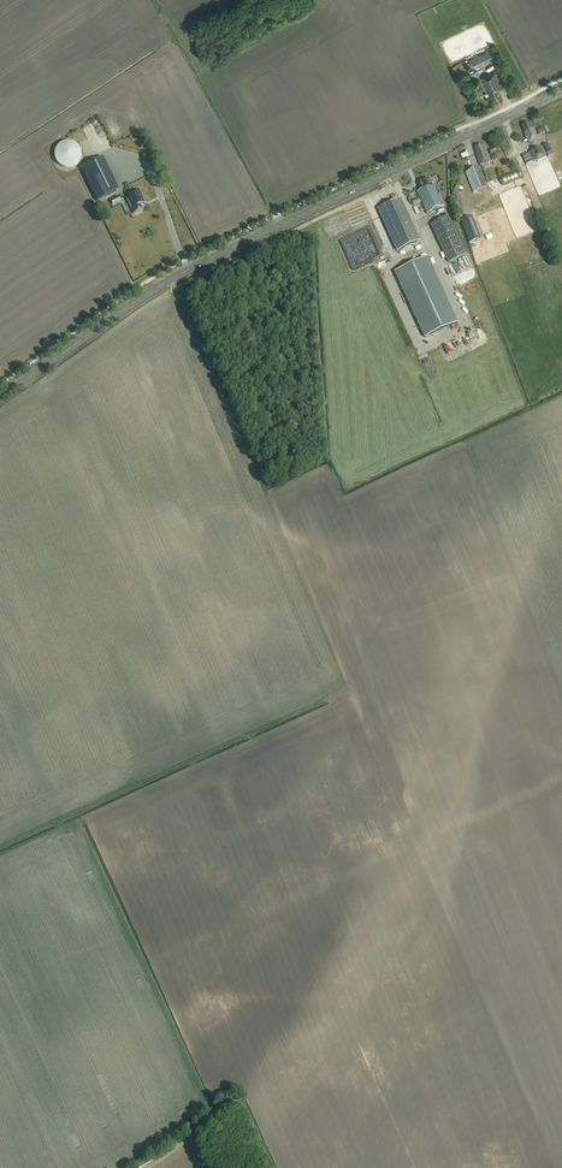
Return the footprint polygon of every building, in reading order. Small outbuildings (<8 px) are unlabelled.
[(469,60),(472,66),(489,59),(489,58),(494,56),(491,48),(486,50),(487,52),(469,60)] [(471,82),(480,78),(476,71),(468,75),(471,82)] [(497,91),(502,88),(495,72),(480,79),(486,93),(487,92),(491,101),(500,97),(497,91)] [(523,133),(525,137),(528,143),(538,139),(531,122),(523,126),(525,132),(523,133)] [(80,150),(77,145),(72,142),(66,142),(61,144),(57,148),(55,153),(56,159),(59,164),(64,167),(70,168),(75,166),(79,162),(81,156),(80,150)] [(548,144),(543,146),(547,154),(552,152),(548,144)] [(481,165),(490,161),(484,145),(476,148),(479,155),(477,156),(481,165)] [(529,152),(533,161),(547,155),(542,146),(529,152)] [(102,157),(81,167),(97,201),(118,191),(102,157)] [(488,179),(495,177),(491,165),(484,167),(488,179)] [(480,167),(466,172),(473,193),(488,187),(480,167)] [(516,171),(499,177),(502,185),(519,179),(516,171)] [(428,214),(444,206),(434,185),(432,185),(429,179),(424,181),(425,182),(423,183),(423,182),(418,184),(421,190),(417,192),(428,214)] [(142,210),(140,206),(145,204),(138,190),(131,193),(133,196),(127,198),(134,214),(142,210)] [(118,196),(111,200),(114,206),(121,202),(118,196)] [(402,199),(378,209),(388,231),(398,252),(421,241),(412,220),(402,199)] [(460,220),(469,243),(481,238),(474,220),(476,219),(474,215),(460,220)] [(433,224),(442,243),(450,262),(465,255),(448,217),(433,224)] [(429,257),(395,273),(425,338),(458,322),(429,257)]
